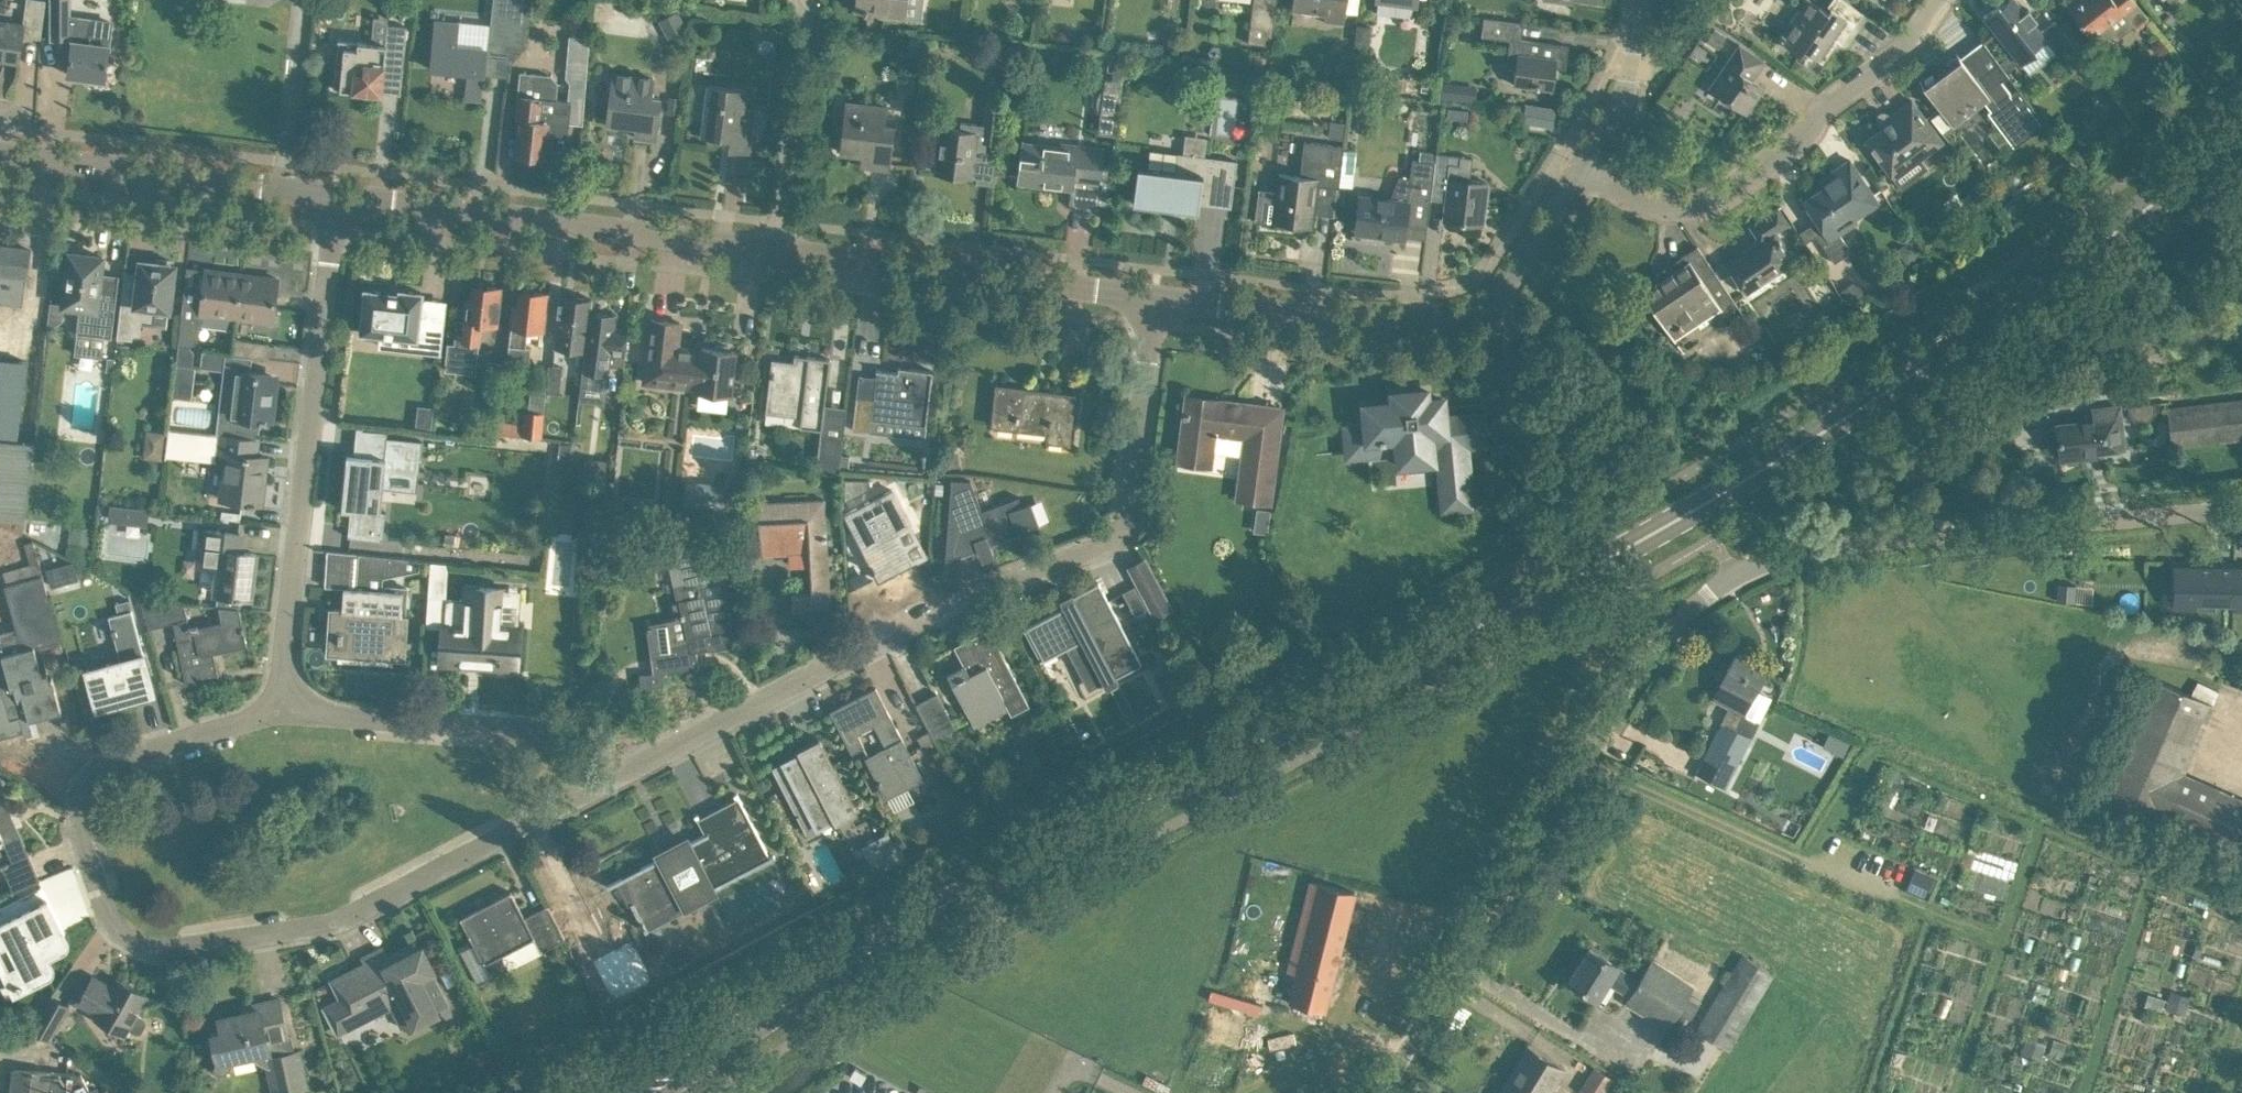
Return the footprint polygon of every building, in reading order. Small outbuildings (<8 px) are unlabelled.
[(46,0),(27,0),(24,22),(0,19),(0,54),(5,55),(5,57),(20,58),(23,35),(41,37),(46,0)] [(53,37),(69,37),(69,34),(74,35),(72,51),(69,73),(105,78),(108,56),(110,44),(113,19),(70,13),(70,0),(53,0),(53,37)] [(492,40),(525,43),(529,0),(496,0),(492,40)] [(856,10),(906,16),(908,0),(857,0),(856,10)] [(1250,27),(1273,30),(1277,0),(1254,0),(1250,27)] [(1346,0),(1295,0),(1294,8),(1327,12),(1326,20),(1343,22),(1346,0)] [(1846,0),(1835,0),(1827,11),(1811,0),(1805,0),(1783,32),(1781,31),(1777,37),(1800,53),(1803,48),(1818,59),(1833,37),(1842,43),(1863,12),(1846,0)] [(2068,36),(2054,19),(2041,30),(2016,0),(2008,0),(2001,6),(1999,3),(1983,15),(1997,32),(2022,63),(2038,50),(2035,47),(2046,39),(2059,55),(2073,43),(2068,36)] [(2135,0),(2079,0),(2068,8),(2082,25),(2092,38),(2096,43),(2102,44),(2113,36),(2119,36),(2133,25),(2135,26),(2148,16),(2135,0)] [(483,77),(486,46),(489,21),(460,18),(460,25),(437,23),(434,46),(432,68),(468,72),(465,98),(481,99),(483,77)] [(338,57),(337,57),(334,87),(383,92),(385,69),(403,71),(408,25),(388,24),(386,43),(358,40),(357,42),(338,57)] [(1355,42),(1370,44),(1371,25),(1357,24),(1355,42)] [(1727,36),(1715,27),(1707,41),(1719,49),(1727,36)] [(1249,40),(1266,42),(1267,32),(1250,30),(1249,40)] [(1184,35),(1168,33),(1167,50),(1183,51),(1184,35)] [(583,101),(586,80),(586,73),(585,73),(587,36),(570,35),(567,70),(571,71),(568,100),(572,100),(583,101)] [(1568,44),(1547,42),(1511,37),(1507,66),(1516,68),(1514,83),(1553,88),(1557,59),(1566,60),(1568,44)] [(2008,75),(1997,59),(1983,41),(1961,58),(1959,55),(1937,71),(1936,69),(1920,81),(1933,99),(1940,109),(1931,116),(1942,132),(1952,126),(1954,130),(1971,117),(1967,112),(1982,100),(1990,111),(1988,113),(2015,149),(2046,125),(2019,89),(2012,94),(2001,80),(2008,75)] [(1718,75),(1725,80),(1717,91),(1747,112),(1763,88),(1750,78),(1753,73),(1755,75),(1765,61),(1739,43),(1718,75)] [(1255,53),(1253,71),(1262,72),(1264,54),(1255,53)] [(1337,57),(1334,81),(1348,83),(1351,59),(1337,57)] [(1193,66),(1192,76),(1214,79),(1215,69),(1193,66)] [(552,75),(522,72),(521,72),(519,96),(517,118),(521,118),(517,155),(544,158),(547,140),(552,141),(553,134),(568,135),(572,100),(568,100),(557,98),(558,82),(552,75)] [(656,139),(658,117),(661,97),(651,96),(653,77),(614,72),(610,100),(608,122),(629,125),(629,123),(637,123),(636,136),(656,139)] [(1114,136),(1122,80),(1106,78),(1106,82),(1101,85),(1098,90),(1095,95),(1094,101),(1096,109),(1093,108),(1090,133),(1114,136)] [(1475,101),(1477,86),(1442,82),(1440,97),(1475,101)] [(745,107),(747,89),(708,84),(702,134),(731,138),(730,148),(749,150),(755,109),(745,107)] [(681,111),(683,97),(669,96),(668,109),(681,111)] [(998,143),(1001,121),(1004,98),(990,96),(987,125),(974,123),(973,131),(944,128),(939,168),(949,169),(949,174),(969,177),(973,148),(986,149),(987,142),(998,143)] [(1944,141),(1925,116),(1912,99),(1879,124),(1882,128),(1865,140),(1895,179),(1944,141)] [(887,106),(869,104),(847,101),(841,151),(870,155),(869,165),(889,168),(894,126),(884,125),(887,106)] [(1523,120),(1553,125),(1555,108),(1526,103),(1523,120)] [(1469,109),(1449,107),(1447,117),(1467,119),(1469,109)] [(1330,120),(1328,136),(1343,138),(1345,121),(1330,120)] [(1339,187),(1342,162),(1344,145),(1305,140),(1301,175),(1280,172),(1277,190),(1258,188),(1256,218),(1273,221),(1288,222),(1312,224),(1313,214),(1314,214),(1317,192),(1313,192),(1314,184),(1339,187)] [(1102,166),(1104,149),(1060,143),(1059,148),(1022,144),(1018,180),(1072,186),(1070,205),(1099,209),(1099,204),(1106,205),(1111,167),(1102,166)] [(1235,185),(1239,156),(1181,148),(1179,166),(1139,161),(1134,203),(1199,211),(1202,181),(1235,185)] [(1428,223),(1432,189),(1437,152),(1421,150),(1420,159),(1413,159),(1410,177),(1399,175),(1389,200),(1360,196),(1356,231),(1404,237),(1406,220),(1428,223)] [(1473,157),(1439,152),(1437,152),(1432,189),(1447,191),(1443,220),(1465,223),(1465,221),(1483,224),(1488,181),(1470,179),(1473,157)] [(1879,202),(1878,200),(1865,181),(1848,193),(1838,177),(1804,200),(1817,220),(1815,221),(1821,230),(1816,234),(1835,262),(1846,254),(1848,245),(1840,233),(1859,221),(1856,217),(1879,202)] [(1987,203),(1978,190),(1966,199),(1975,212),(1987,203)] [(1790,224),(1788,221),(1778,207),(1754,223),(1764,237),(1727,262),(1747,292),(1796,259),(1778,232),(1790,224)] [(23,305),(27,277),(28,278),(32,250),(0,246),(0,303),(23,305)] [(50,302),(47,330),(63,320),(64,309),(79,311),(76,333),(112,337),(120,277),(101,275),(103,256),(71,251),(64,303),(50,302)] [(152,319),(153,306),(170,308),(175,264),(170,264),(171,259),(156,257),(156,262),(141,260),(136,298),(122,296),(118,335),(133,337),(133,332),(140,333),(142,318),(152,319)] [(1738,305),(1728,289),(1715,271),(1703,280),(1689,259),(1671,271),(1672,273),(1661,281),(1660,279),(1642,291),(1670,333),(1678,328),(1679,330),(1719,303),(1726,313),(1738,305)] [(179,343),(177,364),(193,366),(194,351),(190,345),(199,337),(203,312),(238,316),(238,309),(242,273),(223,270),(222,275),(209,273),(210,269),(207,268),(205,286),(186,284),(183,306),(180,337),(179,343)] [(238,309),(238,316),(255,318),(273,321),(278,277),(242,273),(241,281),(238,309)] [(1855,280),(1841,289),(1849,302),(1863,292),(1855,280)] [(448,342),(446,356),(460,357),(477,359),(481,335),(482,323),(497,324),(498,324),(499,309),(502,287),(473,284),(472,299),(467,298),(464,319),(458,319),(455,343),(448,342)] [(411,349),(442,352),(445,321),(419,318),(422,294),(422,291),(420,291),(419,291),(404,289),(401,289),(401,291),(401,292),(366,288),(365,291),(366,291),(362,328),(361,328),(361,330),(364,331),(364,330),(413,336),(411,349)] [(544,330),(546,314),(549,293),(520,289),(518,305),(513,304),(511,325),(506,361),(505,375),(527,377),(531,346),(526,346),(527,328),(531,329),(544,330)] [(592,298),(591,297),(561,294),(555,346),(585,351),(589,311),(591,311),(592,298)] [(616,314),(591,311),(589,311),(585,351),(582,378),(581,384),(607,386),(609,367),(614,364),(623,365),(628,328),(615,326),(616,314)] [(695,392),(730,396),(735,350),(731,349),(729,345),(717,344),(714,348),(702,346),(702,351),(678,348),(681,321),(652,318),(644,383),(695,390),(695,392)] [(268,357),(270,342),(235,337),(233,353),(236,353),(268,357)] [(236,353),(233,353),(203,349),(201,366),(233,370),(236,353)] [(800,426),(821,428),(830,358),(795,354),(794,361),(773,358),(766,411),(801,416),(800,426)] [(26,519),(35,442),(18,440),(28,359),(0,356),(0,516),(26,519)] [(505,375),(506,361),(488,359),(485,388),(500,390),(502,374),(505,375)] [(177,364),(175,377),(194,379),(196,366),(193,366),(177,364)] [(549,364),(546,391),(559,393),(563,365),(549,364)] [(853,428),(926,437),(934,370),(911,367),(910,372),(878,369),(877,376),(859,374),(853,428)] [(218,411),(216,431),(230,433),(259,437),(261,420),(267,420),(267,418),(272,419),(274,398),(270,397),(272,374),(251,372),(237,370),(232,413),(218,411)] [(1048,428),(1047,439),(1068,442),(1074,394),(1045,391),(1044,396),(1037,395),(1037,390),(1022,388),(998,385),(994,424),(1017,427),(1017,423),(1048,428)] [(1437,398),(1427,398),(1427,389),(1422,389),(1423,393),(1420,393),(1420,392),(1416,392),(1416,393),(1414,393),(1414,395),(1408,396),(1406,396),(1406,394),(1404,394),(1400,394),(1400,395),(1398,396),(1397,392),(1393,392),(1394,402),(1364,405),(1366,423),(1347,425),(1347,431),(1345,431),(1345,432),(1346,451),(1349,451),(1350,457),(1356,456),(1371,455),(1399,452),(1399,456),(1403,456),(1403,455),(1405,455),(1406,468),(1408,468),(1409,470),(1426,469),(1426,466),(1428,466),(1427,453),(1429,453),(1433,453),(1433,450),(1438,449),(1439,452),(1444,509),(1489,504),(1490,508),(1493,508),(1489,471),(1488,471),(1486,471),(1487,476),(1470,478),(1470,470),(1467,446),(1484,444),(1485,444),(1487,444),(1486,442),(1487,441),(1487,438),(1484,439),(1482,417),(1485,416),(1485,413),(1484,413),(1483,411),(1481,411),(1481,412),(1464,413),(1445,415),(1443,397),(1437,398)] [(1250,403),(1249,407),(1219,403),(1219,399),(1187,395),(1185,411),(1184,410),(1183,415),(1184,415),(1180,444),(1210,449),(1210,450),(1243,454),(1236,497),(1269,502),(1282,407),(1250,403)] [(2167,408),(2172,446),(2241,438),(2241,399),(2167,408)] [(2124,447),(2121,416),(2119,403),(2079,408),(2081,420),(2057,423),(2061,459),(2082,456),(2082,452),(2124,447)] [(431,426),(433,407),(419,405),(417,424),(431,426)] [(499,433),(542,437),(544,412),(525,410),(524,422),(500,420),(499,433)] [(168,427),(165,455),(216,461),(217,457),(226,458),(221,497),(248,500),(248,502),(256,503),(256,501),(262,502),(265,480),(262,480),(264,458),(267,459),(268,456),(250,454),(252,437),(230,434),(168,427)] [(841,453),(842,436),(821,434),(816,471),(839,474),(839,467),(848,467),(850,454),(841,453)] [(346,474),(342,508),(351,509),(349,535),(383,539),(386,510),(381,510),(383,487),(384,469),(419,472),(422,439),(388,437),(386,458),(355,455),(348,454),(346,474)] [(560,442),(557,467),(569,468),(572,444),(560,442)] [(958,451),(943,452),(944,467),(959,465),(958,451)] [(476,460),(474,520),(502,521),(503,461),(476,460)] [(686,519),(724,523),(726,508),(729,508),(732,483),(685,478),(683,503),(687,503),(686,519)] [(983,509),(971,479),(952,478),(946,559),(958,555),(959,557),(979,549),(981,553),(991,550),(989,546),(1033,529),(1032,527),(1040,524),(1031,501),(1023,504),(1020,495),(983,509)] [(573,498),(578,494),(578,488),(574,483),(568,483),(564,487),(563,493),(567,497),(573,498)] [(853,508),(843,513),(870,566),(872,570),(874,569),(879,579),(911,563),(912,565),(914,564),(897,532),(911,525),(901,505),(893,491),(891,487),(868,500),(865,494),(850,502),(853,508)] [(827,538),(827,516),(826,496),(760,499),(761,517),(759,517),(761,553),(790,552),(791,565),(811,564),(810,537),(820,536),(821,538),(827,538)] [(923,497),(922,511),(932,512),(933,498),(923,497)] [(110,504),(109,519),(148,524),(149,509),(110,504)] [(1258,507),(1254,530),(1266,532),(1270,509),(1258,507)] [(149,559),(153,524),(112,520),(109,555),(149,559)] [(71,524),(69,545),(92,547),(95,527),(71,524)] [(202,529),(199,559),(220,561),(216,593),(218,593),(216,605),(219,606),(240,608),(241,596),(243,596),(243,595),(251,596),(256,552),(239,550),(241,533),(219,530),(203,528),(202,528),(202,529)] [(653,672),(640,674),(641,687),(665,684),(663,672),(673,671),(699,668),(697,650),(734,645),(732,623),(726,584),(726,582),(719,538),(667,550),(674,582),(679,601),(673,602),(676,617),(674,617),(665,619),(647,624),(651,655),(653,672)] [(44,575),(40,559),(44,558),(40,544),(26,547),(30,564),(4,571),(7,584),(5,584),(17,627),(7,630),(9,635),(0,637),(0,641),(3,653),(2,654),(10,681),(0,684),(0,736),(24,730),(20,715),(28,713),(29,719),(62,710),(56,689),(52,675),(49,676),(43,654),(62,647),(60,637),(48,590),(44,575)] [(420,569),(420,559),(359,552),(357,587),(344,586),(343,609),(345,610),(344,623),(340,623),(340,622),(339,622),(337,648),(384,651),(387,612),(406,614),(408,585),(383,584),(383,576),(420,569)] [(1172,608),(1156,577),(1145,558),(1129,566),(1156,617),(1172,608)] [(445,627),(445,623),(447,599),(449,562),(430,560),(426,626),(443,627),(445,627)] [(74,561),(47,568),(52,585),(78,578),(74,561)] [(2234,600),(2235,567),(2176,566),(2176,590),(2196,590),(2195,600),(2234,600)] [(2235,567),(2234,600),(2241,600),(2241,567),(2235,567)] [(1141,662),(1099,582),(1073,596),(1076,601),(1025,628),(1042,661),(1068,647),(1081,674),(1093,668),(1101,682),(1118,673),(1118,674),(1141,662)] [(2057,582),(2056,600),(2075,602),(2077,584),(2057,582)] [(443,627),(441,661),(443,661),(443,658),(478,660),(478,664),(519,666),(520,623),(502,622),(504,585),(478,583),(477,601),(447,599),(445,623),(445,627),(443,627)] [(1135,614),(1147,608),(1135,585),(1123,591),(1135,614)] [(814,609),(813,590),(813,588),(792,589),(793,610),(814,609)] [(150,627),(188,617),(185,602),(154,598),(144,604),(150,627)] [(191,637),(178,640),(182,662),(187,683),(219,676),(214,649),(246,643),(246,644),(247,643),(242,617),(240,608),(219,606),(222,621),(199,626),(198,623),(189,625),(191,637)] [(154,691),(149,670),(131,608),(109,614),(121,659),(87,668),(93,688),(99,709),(134,699),(134,697),(154,691)] [(1144,626),(1151,622),(1145,612),(1138,616),(1144,626)] [(1029,704),(999,646),(989,627),(971,636),(973,640),(957,648),(955,645),(954,645),(964,664),(947,673),(962,701),(970,717),(1004,700),(1011,714),(1029,704)] [(1729,706),(1697,771),(1700,772),(1724,785),(1726,786),(1751,737),(1735,728),(1752,694),(1753,695),(1756,688),(1766,669),(1736,653),(1713,698),(1729,706)] [(905,741),(886,706),(876,686),(841,704),(842,706),(832,711),(831,709),(830,710),(852,752),(865,745),(858,733),(875,725),(885,745),(868,754),(880,778),(878,779),(881,784),(882,783),(889,797),(923,779),(903,742),(905,741)] [(935,738),(956,727),(938,692),(916,703),(930,730),(935,738)] [(930,730),(917,736),(922,745),(935,738),(930,730)] [(836,823),(858,811),(819,737),(798,748),(801,755),(789,761),(787,758),(772,766),(806,832),(815,827),(816,829),(834,820),(836,823)] [(943,754),(930,761),(937,774),(950,767),(943,754)] [(2225,833),(2241,786),(2236,784),(2241,771),(2207,758),(2190,803),(2207,809),(2202,824),(2225,833)] [(770,856),(749,816),(739,797),(698,818),(706,834),(621,878),(633,901),(631,902),(641,920),(639,922),(641,925),(643,924),(646,930),(649,929),(645,922),(683,903),(676,890),(707,874),(713,887),(774,855),(774,854),(770,856)] [(20,888),(40,879),(6,800),(0,802),(0,838),(3,837),(12,859),(2,863),(14,891),(20,888)] [(861,844),(875,871),(906,857),(897,837),(893,840),(889,831),(861,844)] [(1909,888),(1932,896),(1940,873),(1917,865),(1909,888)] [(1298,972),(1290,1002),(1325,1010),(1355,891),(1312,880),(1289,970),(1298,972)] [(566,938),(558,924),(548,904),(525,916),(511,890),(461,917),(474,942),(462,949),(479,983),(542,951),(566,938)] [(0,908),(0,929),(3,928),(10,945),(18,942),(34,982),(33,983),(33,984),(55,976),(57,975),(58,973),(59,971),(60,969),(59,966),(58,963),(58,962),(58,960),(58,959),(59,958),(60,957),(73,953),(75,951),(76,950),(77,947),(78,945),(77,943),(67,917),(44,926),(33,897),(35,896),(34,895),(0,908)] [(341,996),(322,1006),(330,1021),(349,1012),(355,1025),(367,1019),(393,1006),(405,1030),(452,1006),(449,1001),(439,982),(436,983),(414,941),(388,954),(383,946),(362,957),(369,972),(361,976),(356,967),(332,979),(341,996)] [(1639,978),(1608,959),(1590,948),(1570,980),(1598,998),(1609,981),(1629,993),(1625,999),(1668,1026),(1694,985),(1651,959),(1639,978)] [(1725,1048),(1772,971),(1742,953),(1695,1029),(1725,1048)] [(137,1013),(148,994),(117,976),(111,988),(105,985),(107,982),(93,974),(85,989),(79,985),(70,1000),(77,1004),(78,1001),(97,1012),(95,1017),(125,1034),(129,1027),(137,1031),(141,1031),(146,1022),(145,1017),(137,1013)] [(618,1002),(621,993),(607,988),(604,998),(618,1002)] [(2185,1014),(2190,996),(2171,990),(2166,1008),(2185,1014)] [(50,1040),(69,1006),(49,994),(30,1029),(50,1040)] [(285,1019),(280,998),(259,1002),(260,1008),(219,1017),(221,1029),(212,1032),(218,1059),(213,1070),(216,1072),(220,1073),(223,1073),(227,1071),(230,1068),(233,1063),(232,1059),(266,1052),(275,1092),(279,1092),(307,1087),(298,1050),(292,1051),(285,1019)] [(2021,1054),(2040,1060),(2046,1042),(2026,1036),(2021,1054)] [(2067,1042),(2054,1038),(2050,1052),(2063,1056),(2067,1042)] [(1547,1057),(1528,1046),(1499,1092),(1549,1092),(1564,1068),(1547,1057)] [(1616,1078),(1594,1065),(1579,1089),(1586,1092),(1607,1092),(1616,1078)] [(37,1070),(15,1068),(13,1092),(93,1092),(82,1072),(37,1070)]
